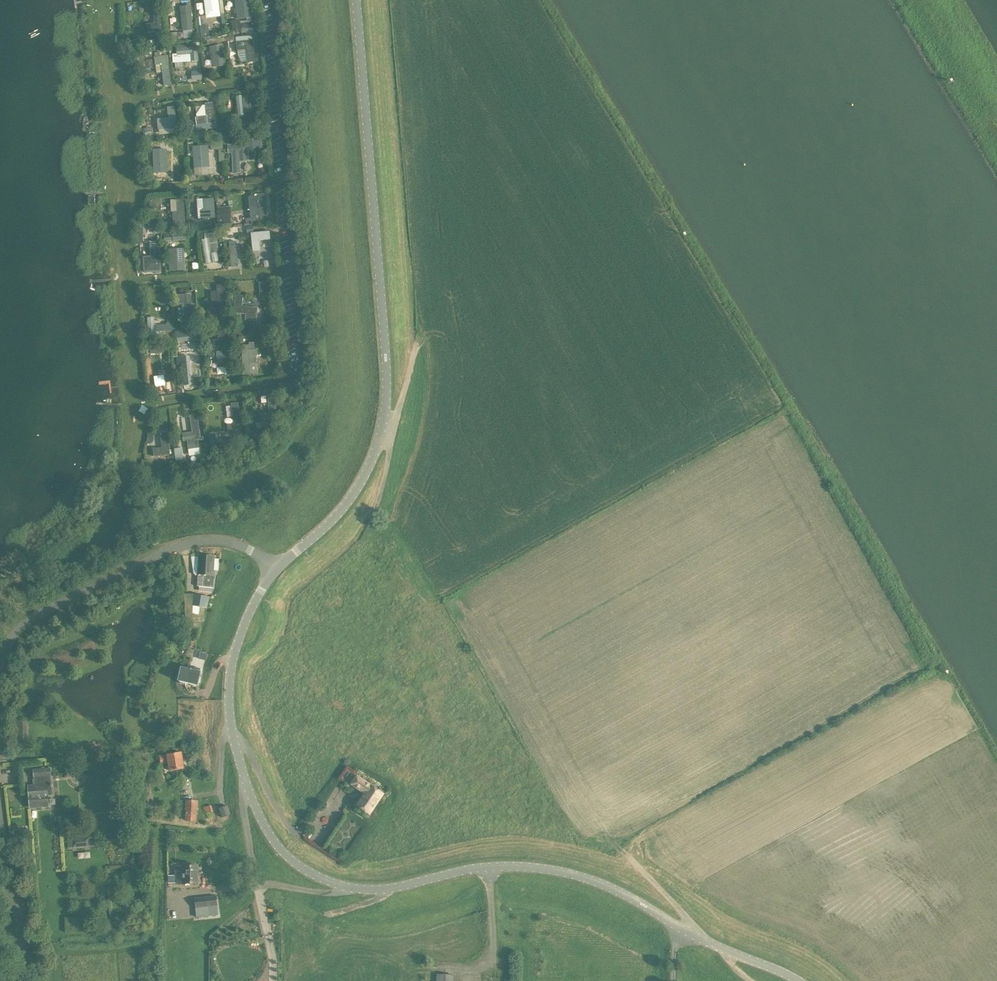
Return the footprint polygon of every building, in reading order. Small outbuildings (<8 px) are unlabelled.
[(218,0),(205,0),(206,11),(219,10),(218,0)] [(252,0),(246,0),(236,1),(238,18),(254,16),(252,0)] [(190,5),(180,6),(183,30),(192,29),(190,5)] [(162,32),(160,6),(153,7),(155,23),(147,24),(148,32),(155,31),(156,33),(162,32)] [(201,17),(196,17),(197,28),(198,40),(213,38),(213,33),(209,33),(209,25),(204,26),(203,20),(201,17)] [(253,22),(241,24),(242,33),(246,33),(246,29),(254,29),(253,22)] [(248,62),(256,61),(254,40),(252,40),(237,42),(238,50),(247,49),(248,62)] [(225,64),(222,45),(210,47),(213,66),(225,64)] [(198,60),(197,46),(177,48),(177,55),(173,55),(174,62),(189,61),(188,56),(192,55),(192,61),(198,60)] [(171,84),(167,56),(161,57),(155,57),(156,65),(162,64),(164,85),(171,84)] [(146,63),(145,63),(146,69),(154,68),(153,62),(153,60),(146,60),(146,63)] [(201,71),(193,71),(194,80),(202,80),(201,71)] [(257,116),(255,95),(243,96),(244,105),(245,116),(245,117),(257,116)] [(215,123),(212,103),(205,104),(206,116),(196,118),(197,125),(199,125),(207,123),(215,123)] [(177,128),(175,108),(168,108),(169,121),(158,122),(158,129),(177,128)] [(241,125),(232,125),(233,133),(242,132),(241,125)] [(149,128),(143,129),(145,140),(151,139),(151,135),(149,128)] [(222,128),(211,129),(212,139),(223,138),(222,128)] [(222,140),(211,141),(211,150),(222,149),(222,140)] [(241,173),(240,161),(249,160),(248,144),(228,145),(228,153),(232,153),(233,173),(241,173)] [(210,167),(209,147),(193,148),(195,168),(210,167)] [(167,149),(153,150),(154,173),(168,172),(167,150),(167,149)] [(268,223),(266,194),(258,194),(257,195),(251,196),(249,198),(252,225),(268,223)] [(174,223),(164,224),(165,232),(180,231),(180,225),(186,225),(184,199),(177,200),(171,200),(172,212),(173,212),(174,223)] [(201,219),(215,218),(214,199),(204,199),(205,209),(200,210),(201,219)] [(221,206),(222,223),(233,222),(231,205),(221,206)] [(161,220),(149,221),(149,226),(156,225),(156,234),(162,234),(161,220)] [(189,231),(198,231),(198,222),(189,223),(189,231)] [(261,251),(260,240),(271,239),(270,231),(251,233),(253,251),(261,251)] [(205,234),(201,234),(202,239),(206,264),(213,262),(212,253),(219,252),(216,232),(208,233),(205,234)] [(172,234),(164,235),(165,241),(173,241),(186,241),(185,233),(172,234)] [(229,246),(232,268),(239,267),(236,245),(236,241),(229,242),(229,246)] [(162,271),(160,245),(150,245),(151,257),(144,258),(144,272),(162,271)] [(184,249),(170,250),(171,271),(185,270),(184,249)] [(213,302),(208,303),(209,317),(219,316),(219,311),(227,310),(225,285),(217,286),(217,291),(212,291),(213,302)] [(183,295),(176,296),(176,305),(184,304),(185,321),(197,320),(195,304),(192,305),(191,294),(183,295)] [(236,295),(234,313),(246,314),(245,320),(256,321),(258,307),(242,306),(243,296),(236,295)] [(271,316),(263,317),(264,325),(272,324),(271,316)] [(155,317),(147,318),(149,339),(156,339),(156,338),(156,332),(155,326),(155,317)] [(242,326),(239,335),(245,337),(248,329),(242,326)] [(172,331),(156,332),(156,338),(165,338),(165,341),(172,341),(172,331)] [(187,331),(178,331),(179,341),(188,340),(187,331)] [(219,339),(214,340),(214,346),(222,346),(223,352),(216,352),(218,364),(224,364),(230,363),(228,345),(231,345),(230,338),(226,339),(225,334),(219,335),(219,339)] [(249,345),(242,345),(243,375),(251,374),(258,373),(257,350),(255,350),(254,343),(249,343),(249,345)] [(189,356),(177,357),(178,365),(181,364),(183,364),(184,385),(185,385),(187,386),(191,386),(193,384),(192,363),(190,363),(189,356)] [(174,372),(165,373),(166,383),(167,383),(174,381),(175,381),(174,372)] [(174,381),(167,383),(169,394),(175,394),(176,393),(174,381)] [(269,413),(261,414),(262,429),(277,428),(275,404),(277,404),(276,394),(274,395),(274,394),(267,394),(269,413)] [(234,424),(228,425),(229,432),(234,431),(242,430),(239,403),(231,404),(234,424)] [(192,432),(184,433),(185,441),(187,441),(199,440),(201,439),(198,414),(190,415),(192,432)] [(162,448),(153,449),(154,457),(170,455),(168,433),(161,434),(162,448)] [(215,434),(208,435),(210,447),(217,446),(215,434)] [(199,440),(187,441),(188,449),(200,448),(199,440)] [(176,462),(165,463),(166,474),(177,473),(176,462)] [(213,575),(214,557),(200,556),(197,587),(214,588),(215,576),(213,575)] [(194,605),(192,613),(199,614),(201,606),(209,608),(210,597),(194,594),(193,605),(194,605)] [(200,671),(201,668),(195,667),(194,670),(182,668),(179,681),(197,685),(200,671)] [(27,721),(17,721),(17,740),(27,740),(27,721)] [(170,771),(184,769),(181,752),(168,755),(160,756),(161,764),(169,762),(170,771)] [(34,770),(36,786),(29,786),(30,806),(37,805),(37,807),(48,806),(48,795),(52,795),(52,786),(53,786),(53,784),(51,784),(50,769),(34,770)] [(185,775),(177,776),(179,790),(187,789),(185,775)] [(383,793),(357,776),(352,784),(361,790),(361,789),(366,792),(357,805),(369,813),(383,793)] [(196,821),(197,801),(187,801),(186,820),(196,821)] [(223,818),(230,815),(227,806),(220,808),(223,818)] [(73,847),(90,846),(89,836),(72,837),(73,847)] [(176,876),(178,876),(178,884),(198,883),(198,866),(176,866),(176,876)] [(195,898),(196,908),(217,905),(216,896),(195,898)] [(217,905),(196,908),(197,918),(218,915),(217,905)] [(66,918),(67,929),(77,929),(77,918),(66,918)]
